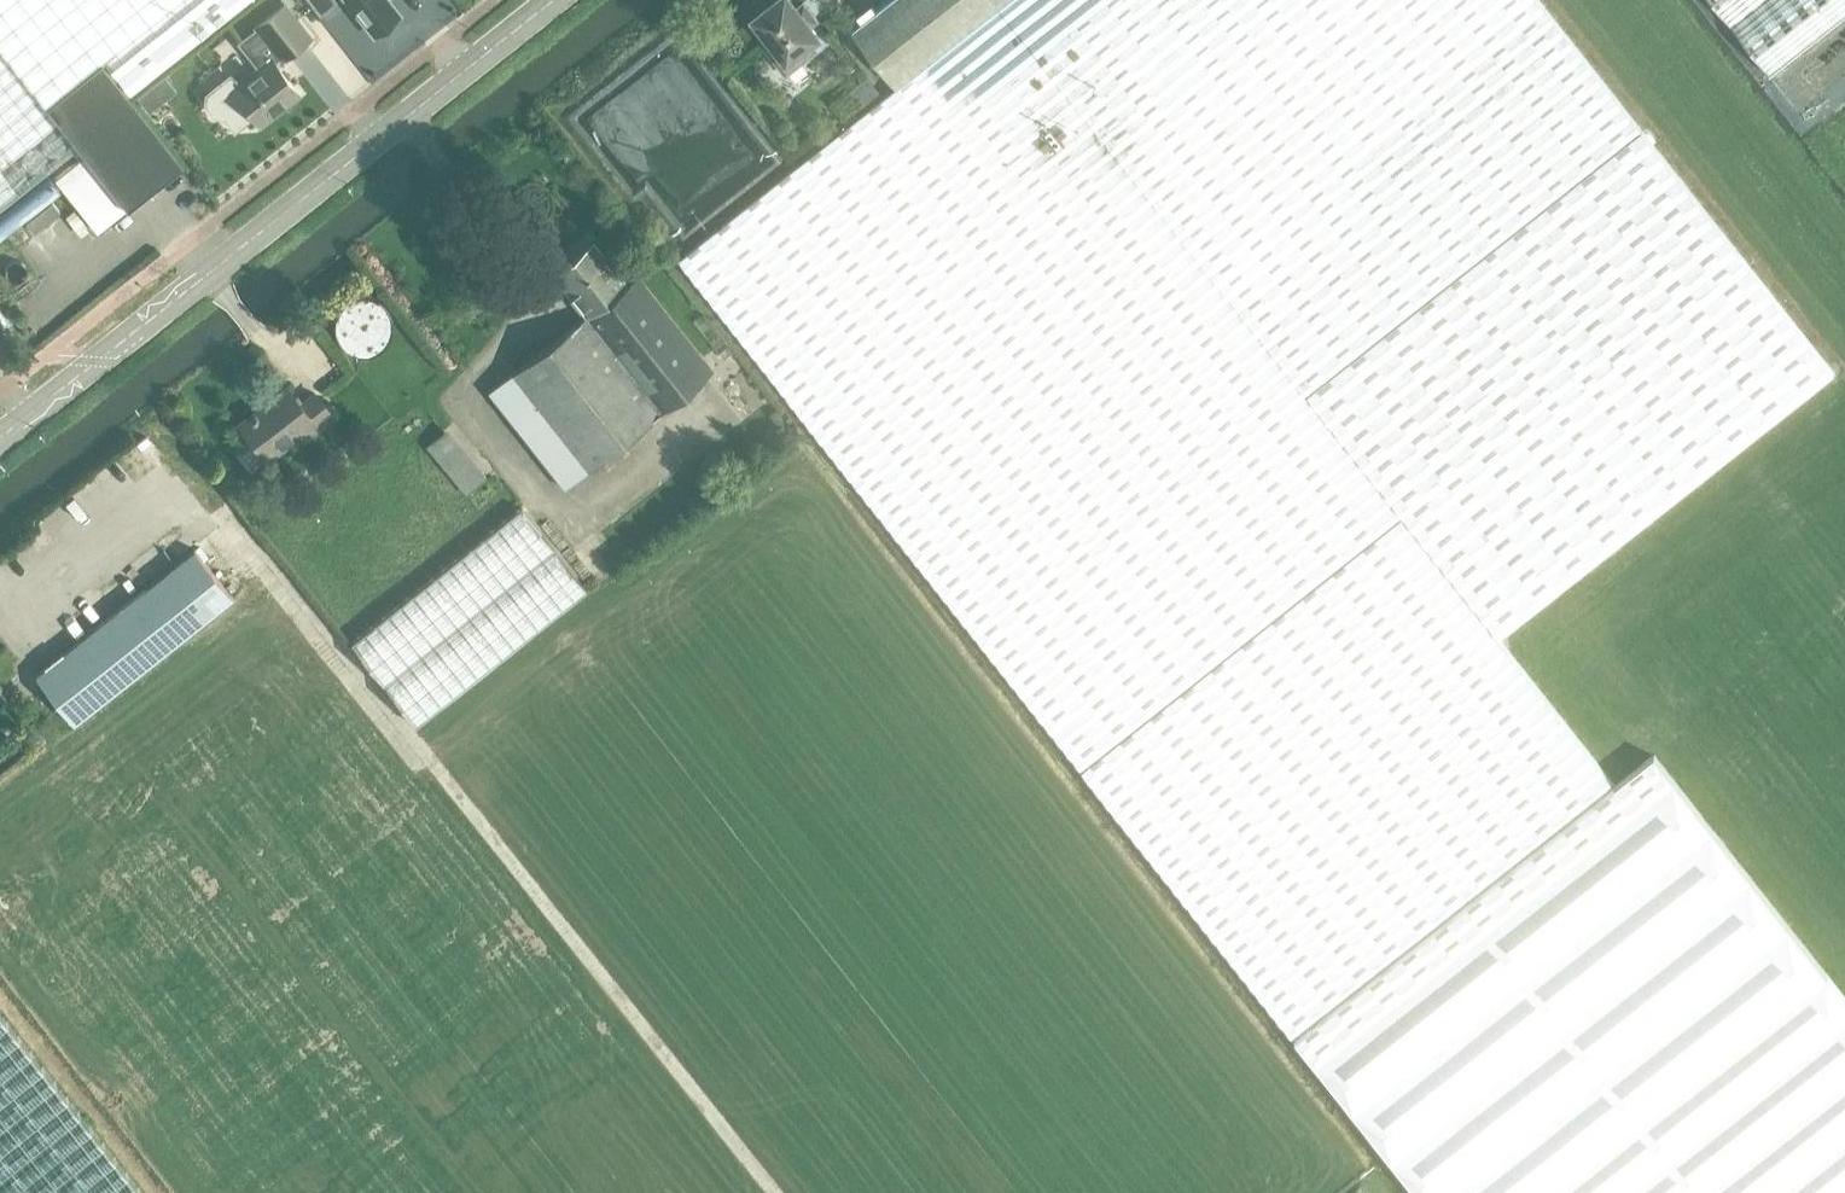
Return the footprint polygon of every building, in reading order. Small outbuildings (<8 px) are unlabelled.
[(183,163),(130,98),(253,0),(0,0),(0,66),(66,153),(78,144),(86,154),(128,207),(183,163)] [(400,13),(390,0),(347,0),(373,34),(400,13)] [(810,21),(816,17),(804,2),(799,7),(793,0),(775,0),(755,16),(776,42),(770,46),(787,68),(815,46),(811,41),(820,34),(810,21)] [(997,0),(887,0),(854,26),(899,83),(1000,3),(997,0)] [(1000,3),(1498,637),(1833,372),(1540,0),(1004,0),(1000,3)] [(1844,10),(1844,0),(1714,0),(1769,70),(1844,10)] [(215,114),(224,113),(234,126),(251,113),(257,121),(272,109),(275,112),(300,92),(274,59),(279,54),(282,58),(311,36),(284,1),(256,24),(259,27),(241,41),(259,65),(236,83),(230,76),(208,93),(206,103),(215,114)] [(1613,782),(1498,637),(1000,3),(899,83),(679,256),(815,427),(1293,1035),(1613,782)] [(66,153),(0,67),(0,206),(66,153)] [(128,207),(84,153),(55,177),(97,231),(128,207)] [(52,201),(26,221),(33,231),(60,210),(52,201)] [(592,238),(551,270),(585,313),(488,389),(563,484),(712,367),(637,273),(627,281),(592,238)] [(239,421),(253,439),(240,449),(252,464),(265,454),(302,425),(309,434),(333,415),(314,391),(300,402),(286,384),(239,421)] [(447,429),(426,445),(466,493),(486,475),(447,429)] [(528,504),(352,642),(413,720),(589,582),(528,504)] [(193,547),(34,672),(73,721),(232,596),(193,547)] [(1653,754),(1615,785),(1613,782),(1293,1035),(1385,1151),(1418,1192),(1844,1192),(1844,997),(1653,754)] [(0,1012),(0,1192),(143,1192),(0,1012)]
